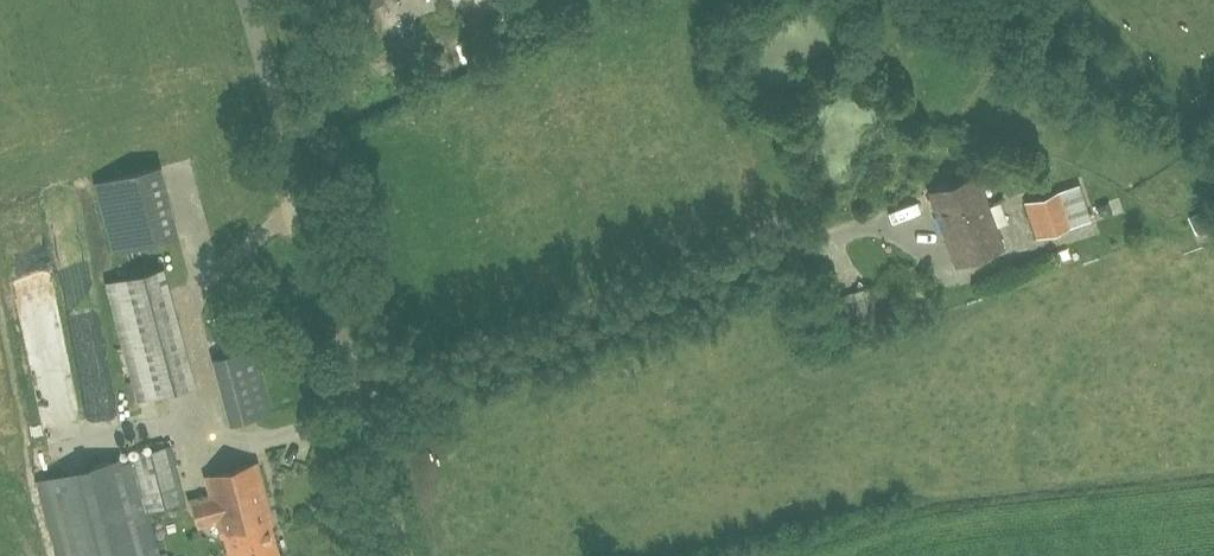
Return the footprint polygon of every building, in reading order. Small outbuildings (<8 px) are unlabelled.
[(353,12),(381,1),(381,0),(348,0),(353,12)] [(118,253),(180,244),(169,172),(107,181),(118,253)] [(958,264),(1004,247),(977,176),(931,192),(958,264)] [(1037,240),(1091,221),(1078,184),(1024,203),(1037,240)] [(1098,224),(1125,216),(1121,206),(1095,214),(1098,224)] [(88,360),(114,353),(85,241),(59,248),(88,360)] [(105,287),(135,405),(200,387),(168,269),(105,287)] [(21,278),(37,377),(66,372),(63,357),(70,356),(56,272),(21,278)] [(842,328),(880,314),(869,285),(831,299),(842,328)] [(217,454),(225,445),(211,432),(203,441),(217,454)] [(37,483),(58,555),(159,555),(146,513),(183,503),(168,447),(130,457),(37,483)] [(247,515),(268,509),(256,464),(205,478),(221,538),(251,530),(247,515)] [(221,538),(224,537),(229,555),(278,555),(269,525),(272,525),(268,509),(247,515),(251,530),(221,538)]
